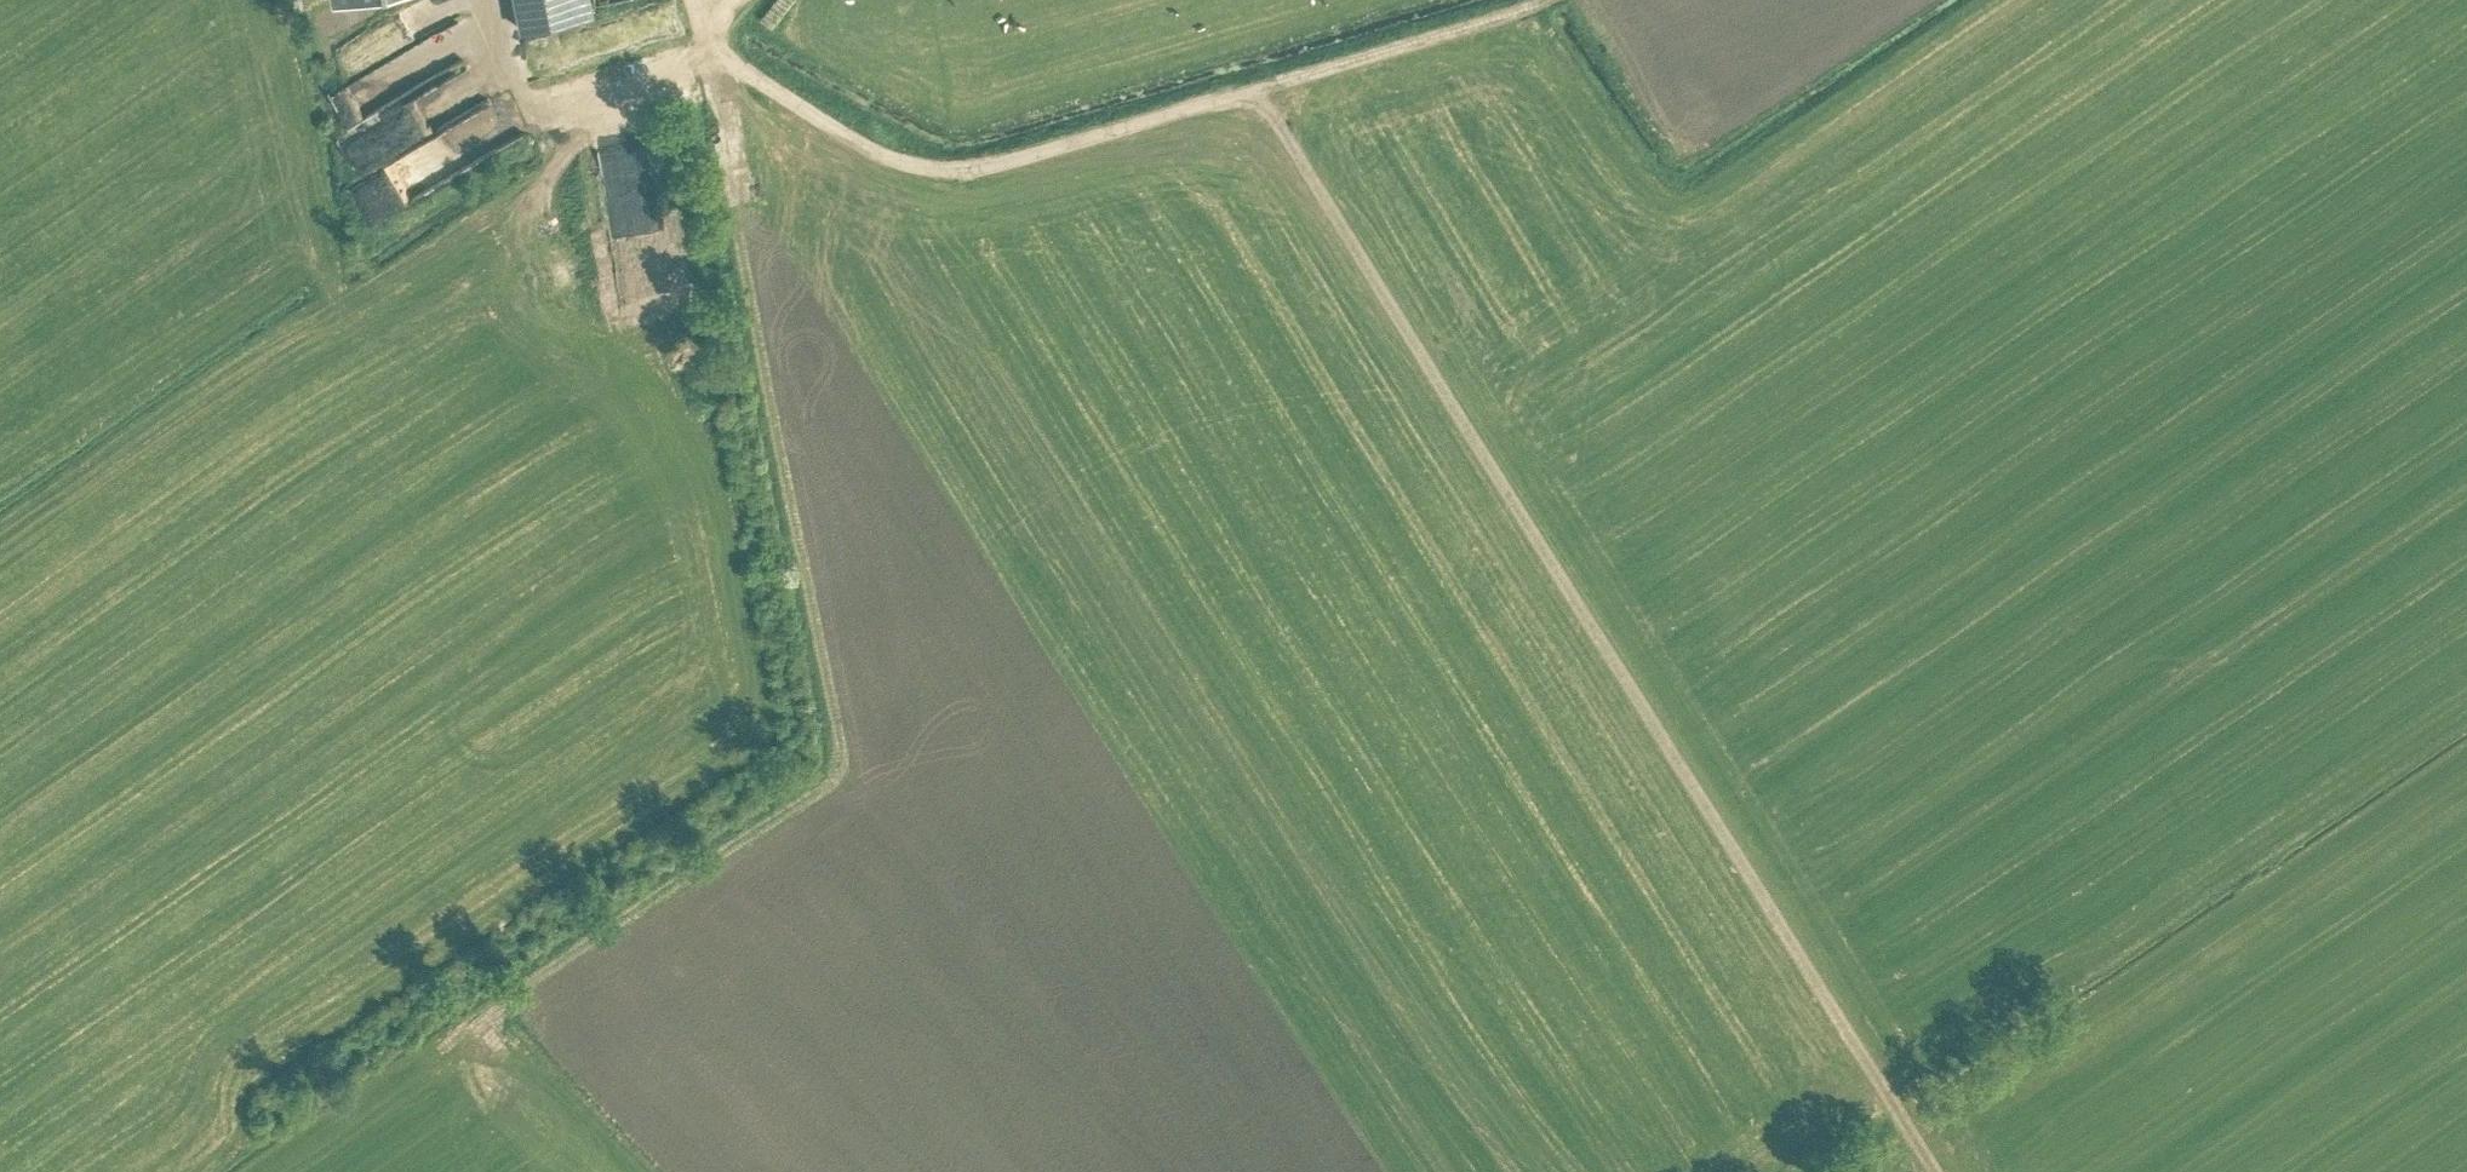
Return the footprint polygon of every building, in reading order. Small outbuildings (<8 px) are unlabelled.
[(522,32),(583,20),(579,0),(516,0),(522,32)] [(681,0),(656,0),(662,32),(686,28),(681,0)] [(376,221),(428,192),(404,150),(497,98),(474,56),(342,129),(369,179),(357,186),(376,221)]
